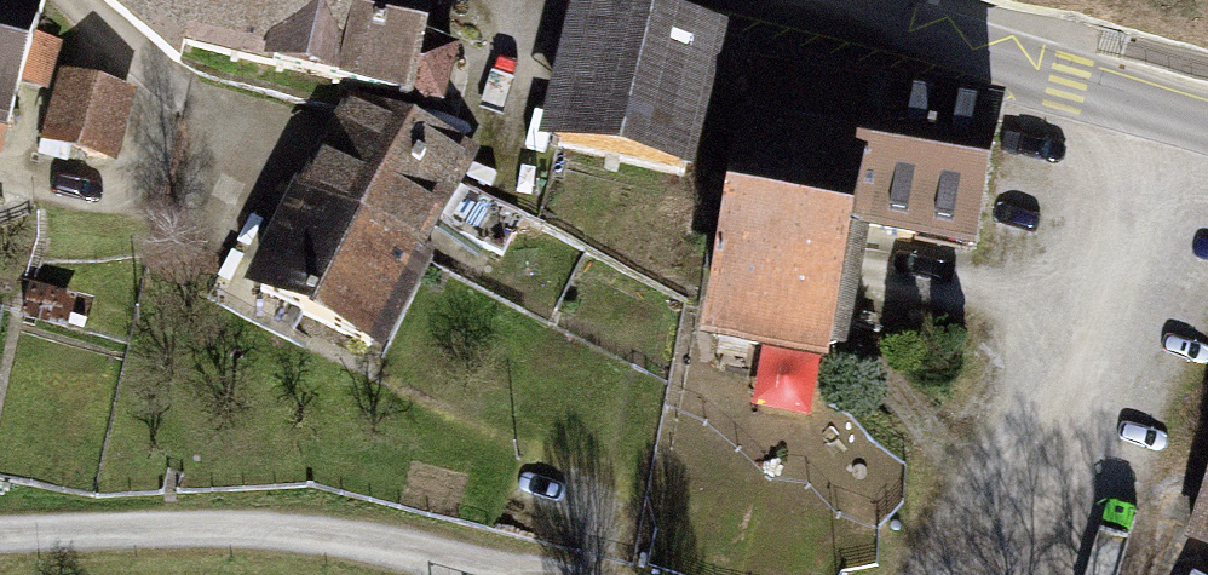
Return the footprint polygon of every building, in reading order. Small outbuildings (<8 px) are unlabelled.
[(10,129),(23,83),(44,89),(56,45),(36,39),(46,1),(41,0),(0,0),(0,126),(10,129)] [(428,0),(105,0),(181,66),(185,46),(440,107),(452,57),(418,41),(428,0)] [(719,33),(594,3),(559,149),(684,179),(719,33)] [(124,95),(74,80),(54,143),(105,159),(124,95)] [(867,121),(760,100),(712,336),(827,359),(854,223),(973,247),(998,120),(907,102),(907,103),(872,96),(867,121)] [(262,292),(369,346),(466,148),(358,103),(262,292)] [(457,233),(501,255),(519,219),(476,197),(457,233)] [(31,288),(23,312),(54,323),(62,298),(31,288)] [(1194,530),(1207,535),(1207,489),(1194,530)]
